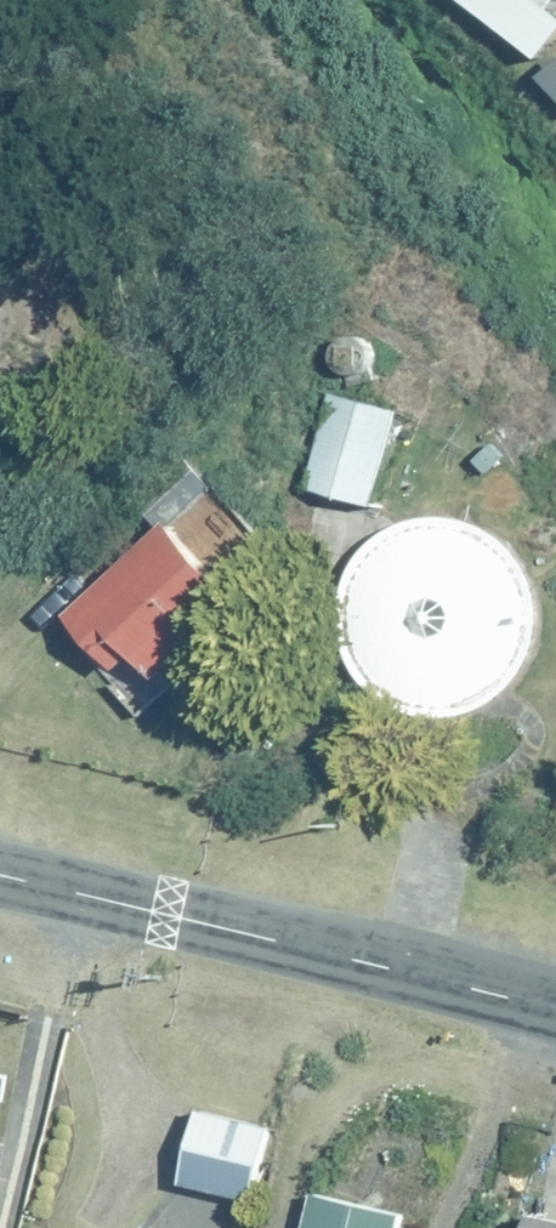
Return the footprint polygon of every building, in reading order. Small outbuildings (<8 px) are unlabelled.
[(533,58),(555,29),(555,20),(544,11),(552,0),(457,0),(533,58)] [(395,413),(328,395),(302,490),(370,508),(395,413)] [(179,454),(128,497),(154,527),(205,484),(179,454)] [(460,518),(421,517),(387,528),(359,551),(341,582),(335,617),(341,652),(359,683),(387,705),(421,717),(460,716),(495,700),(522,672),(537,636),(537,597),(522,562),(495,534),(460,518)] [(234,599),(163,521),(58,616),(109,672),(124,659),(149,676),(234,599)] [(268,1129),(192,1112),(176,1185),(251,1202),(268,1129)] [(304,1195),(297,1227),(392,1227),(395,1213),(304,1195)] [(530,1220),(528,1227),(555,1227),(555,1225),(530,1220)]
